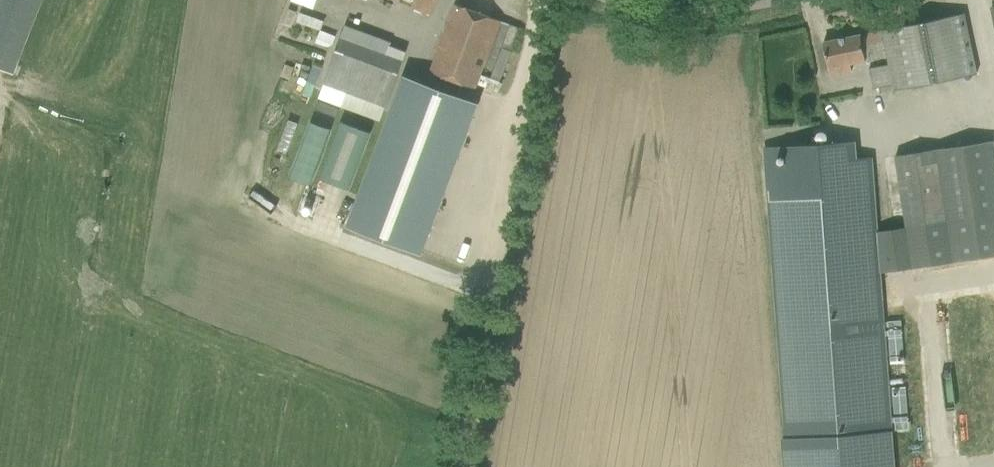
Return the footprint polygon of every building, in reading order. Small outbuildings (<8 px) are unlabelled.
[(12,74),(40,0),(0,0),(0,69),(12,74)] [(314,9),(317,0),(291,0),(314,9)] [(413,8),(430,14),(436,0),(416,0),(413,8)] [(455,3),(448,22),(430,71),(475,88),(500,20),(455,3)] [(300,11),(296,21),(320,30),(324,20),(300,11)] [(881,29),(882,31),(886,56),(887,64),(867,68),(871,87),(877,86),(879,93),(890,90),(889,84),(891,83),(893,90),(976,73),(964,13),(881,29)] [(318,99),(384,119),(406,45),(340,25),(318,99)] [(823,42),(827,62),(830,77),(850,73),(848,63),(886,56),(882,31),(860,35),(860,34),(823,42)] [(482,103),(407,75),(350,227),(425,255),(482,103)] [(310,184),(330,129),(310,121),(290,177),(310,184)] [(341,122),(320,179),(348,190),(370,133),(341,122)] [(894,155),(905,226),(911,267),(993,254),(993,151),(992,140),(894,155)] [(786,438),(788,466),(894,466),(880,271),(911,267),(905,226),(877,230),(871,158),(855,159),(854,141),(785,146),(786,163),(766,165),(786,438)]
